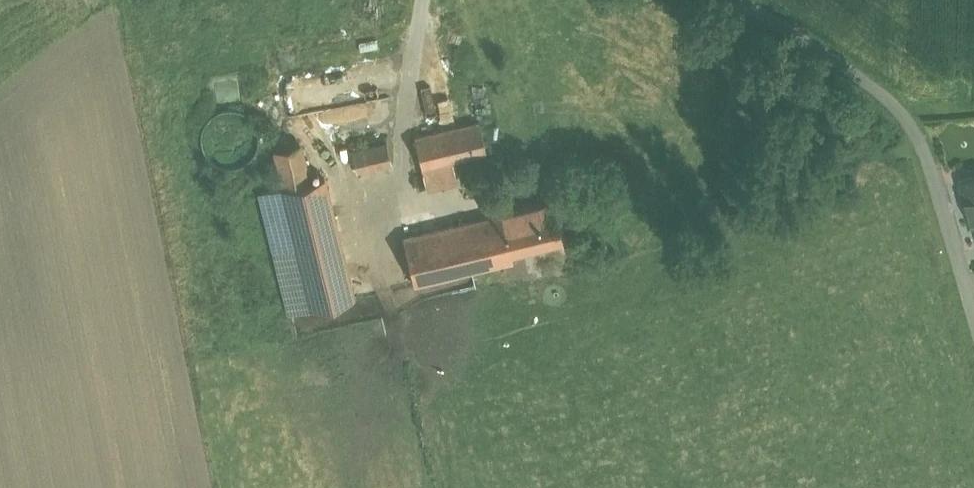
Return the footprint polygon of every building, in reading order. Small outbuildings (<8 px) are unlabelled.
[(480,121),(415,136),(422,168),(487,152),(480,121)] [(300,143),(274,149),(283,186),(309,180),(300,143)] [(388,143),(353,151),(357,171),(393,163),(388,143)] [(355,298),(325,177),(309,180),(283,186),(282,187),(312,308),(355,298)] [(963,183),(973,222),(973,179),(963,183)] [(554,200),(502,213),(510,251),(563,239),(554,200)] [(502,213),(404,236),(415,285),(513,261),(510,251),(502,213)]
